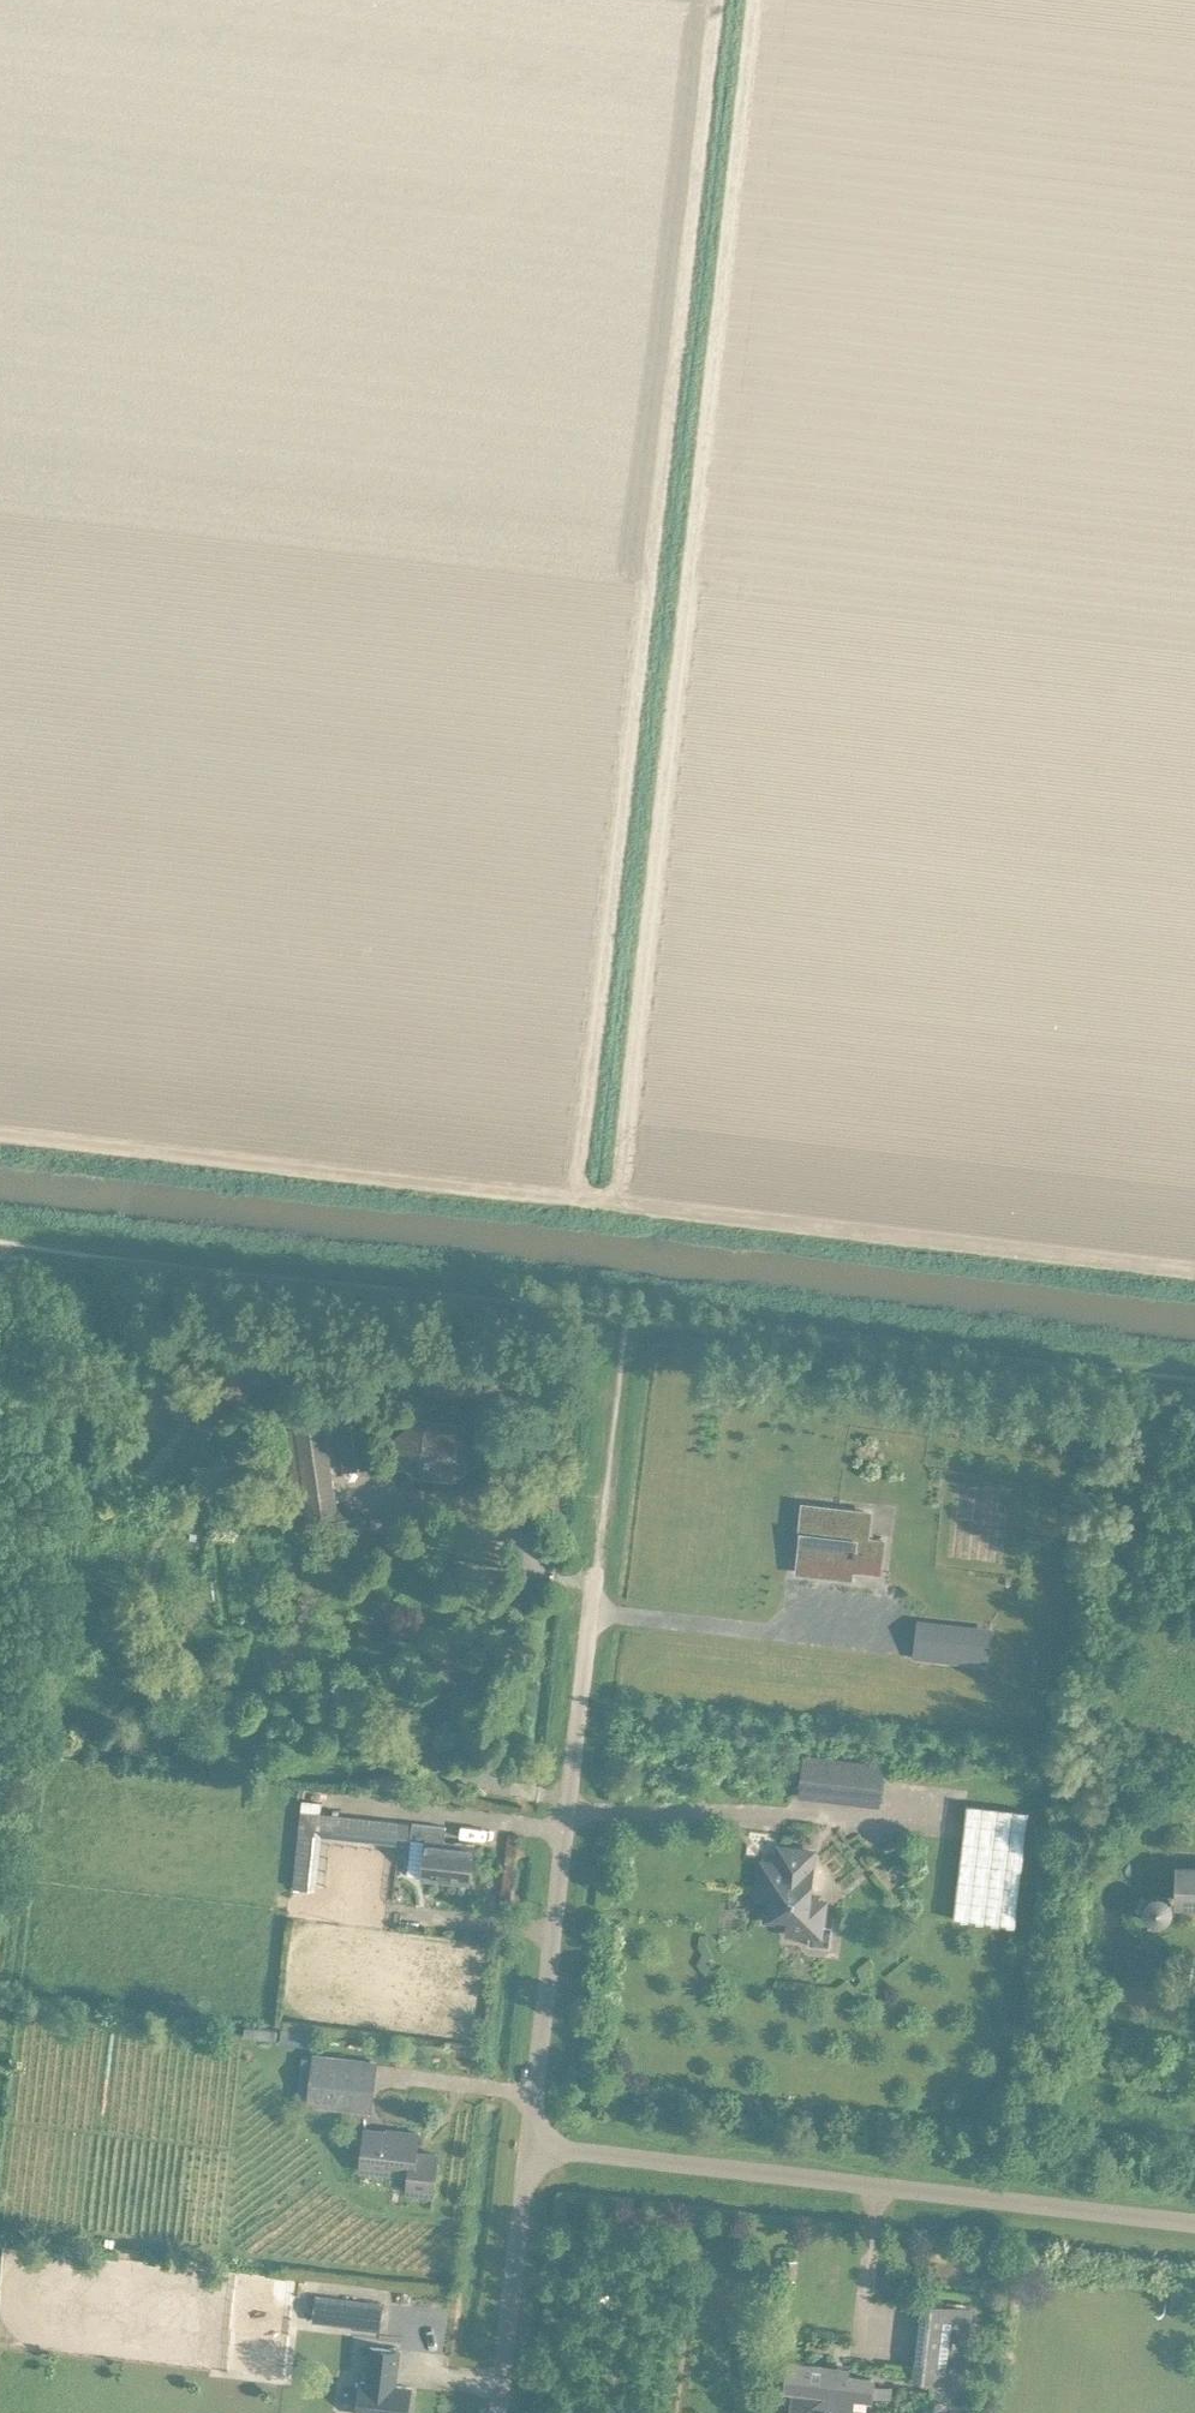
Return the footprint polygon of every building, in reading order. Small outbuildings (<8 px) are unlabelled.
[(477,1470),(479,1458),(462,1438),(451,1437),(442,1445),(434,1435),(422,1433),(402,1449),(401,1461),(417,1481),(428,1482),(438,1475),(446,1484),(457,1486),(477,1470)] [(297,1438),(310,1525),(339,1521),(335,1491),(329,1492),(325,1464),(331,1463),(326,1434),(297,1438)] [(868,1581),(882,1583),(886,1552),(865,1549),(868,1523),(806,1515),(802,1544),(804,1544),(800,1582),(853,1589),(854,1579),(868,1581)] [(988,1676),(990,1657),(978,1656),(969,1655),(971,1640),(920,1635),(917,1668),(988,1676)] [(803,1805),(880,1814),(884,1778),(807,1769),(803,1805)] [(955,1929),(1018,1937),(1031,1822),(969,1815),(955,1929)] [(303,1822),(295,1898),(311,1900),(318,1840),(399,1849),(400,1833),(303,1822)] [(424,1889),(472,1895),(476,1855),(446,1852),(448,1838),(415,1834),(413,1849),(428,1851),(424,1889)] [(827,1913),(810,1911),(816,1862),(781,1858),(779,1875),(764,1873),(761,1897),(769,1898),(768,1909),(771,1910),(769,1931),(790,1933),(788,1944),(812,1947),(813,1936),(824,1937),(827,1913)] [(1183,1880),(1182,1911),(1194,1911),(1194,1880),(1183,1880)] [(1161,1906),(1160,1906),(1159,1906),(1158,1907),(1157,1907),(1156,1907),(1155,1908),(1154,1908),(1153,1908),(1153,1909),(1152,1909),(1152,1910),(1151,1910),(1151,1911),(1150,1911),(1150,1912),(1149,1912),(1149,1913),(1149,1914),(1148,1914),(1148,1915),(1148,1916),(1148,1917),(1148,1918),(1147,1918),(1147,1919),(1147,1920),(1148,1921),(1148,1922),(1148,1923),(1148,1924),(1149,1925),(1149,1926),(1150,1927),(1151,1928),(1151,1929),(1152,1929),(1152,1930),(1153,1930),(1154,1931),(1155,1931),(1156,1931),(1156,1932),(1157,1932),(1158,1932),(1159,1932),(1160,1932),(1161,1932),(1162,1932),(1163,1932),(1164,1932),(1165,1932),(1165,1931),(1166,1931),(1167,1931),(1168,1930),(1169,1930),(1169,1929),(1170,1928),(1171,1927),(1171,1926),(1172,1926),(1172,1925),(1172,1924),(1173,1924),(1173,1923),(1173,1922),(1173,1921),(1173,1920),(1173,1919),(1173,1918),(1173,1917),(1173,1916),(1173,1915),(1173,1914),(1172,1914),(1172,1913),(1171,1912),(1171,1911),(1170,1911),(1170,1910),(1169,1910),(1168,1909),(1168,1908),(1167,1908),(1166,1908),(1165,1907),(1164,1907),(1163,1907),(1162,1906),(1161,1906)] [(248,2040),(248,2049),(274,2050),(279,2050),(280,2040),(248,2038),(248,2040)] [(291,2040),(290,2054),(307,2055),(308,2042),(291,2040)] [(313,2112),(371,2119),(376,2076),(318,2069),(313,2112)] [(409,2203),(436,2206),(440,2166),(425,2164),(425,2167),(418,2166),(421,2144),(399,2142),(399,2144),(368,2140),(363,2181),(411,2186),(409,2203)] [(315,2331),(382,2339),(385,2315),(318,2307),(315,2331)] [(917,2388),(965,2393),(973,2322),(926,2316),(917,2388)] [(397,2389),(399,2389),(403,2361),(373,2358),(369,2391),(363,2390),(361,2412),(412,2412),(413,2398),(396,2396),(397,2389)] [(805,2400),(803,2412),(852,2412),(853,2405),(891,2409),(892,2398),(873,2396),(874,2390),(850,2387),(850,2380),(794,2374),(791,2398),(805,2400)]
